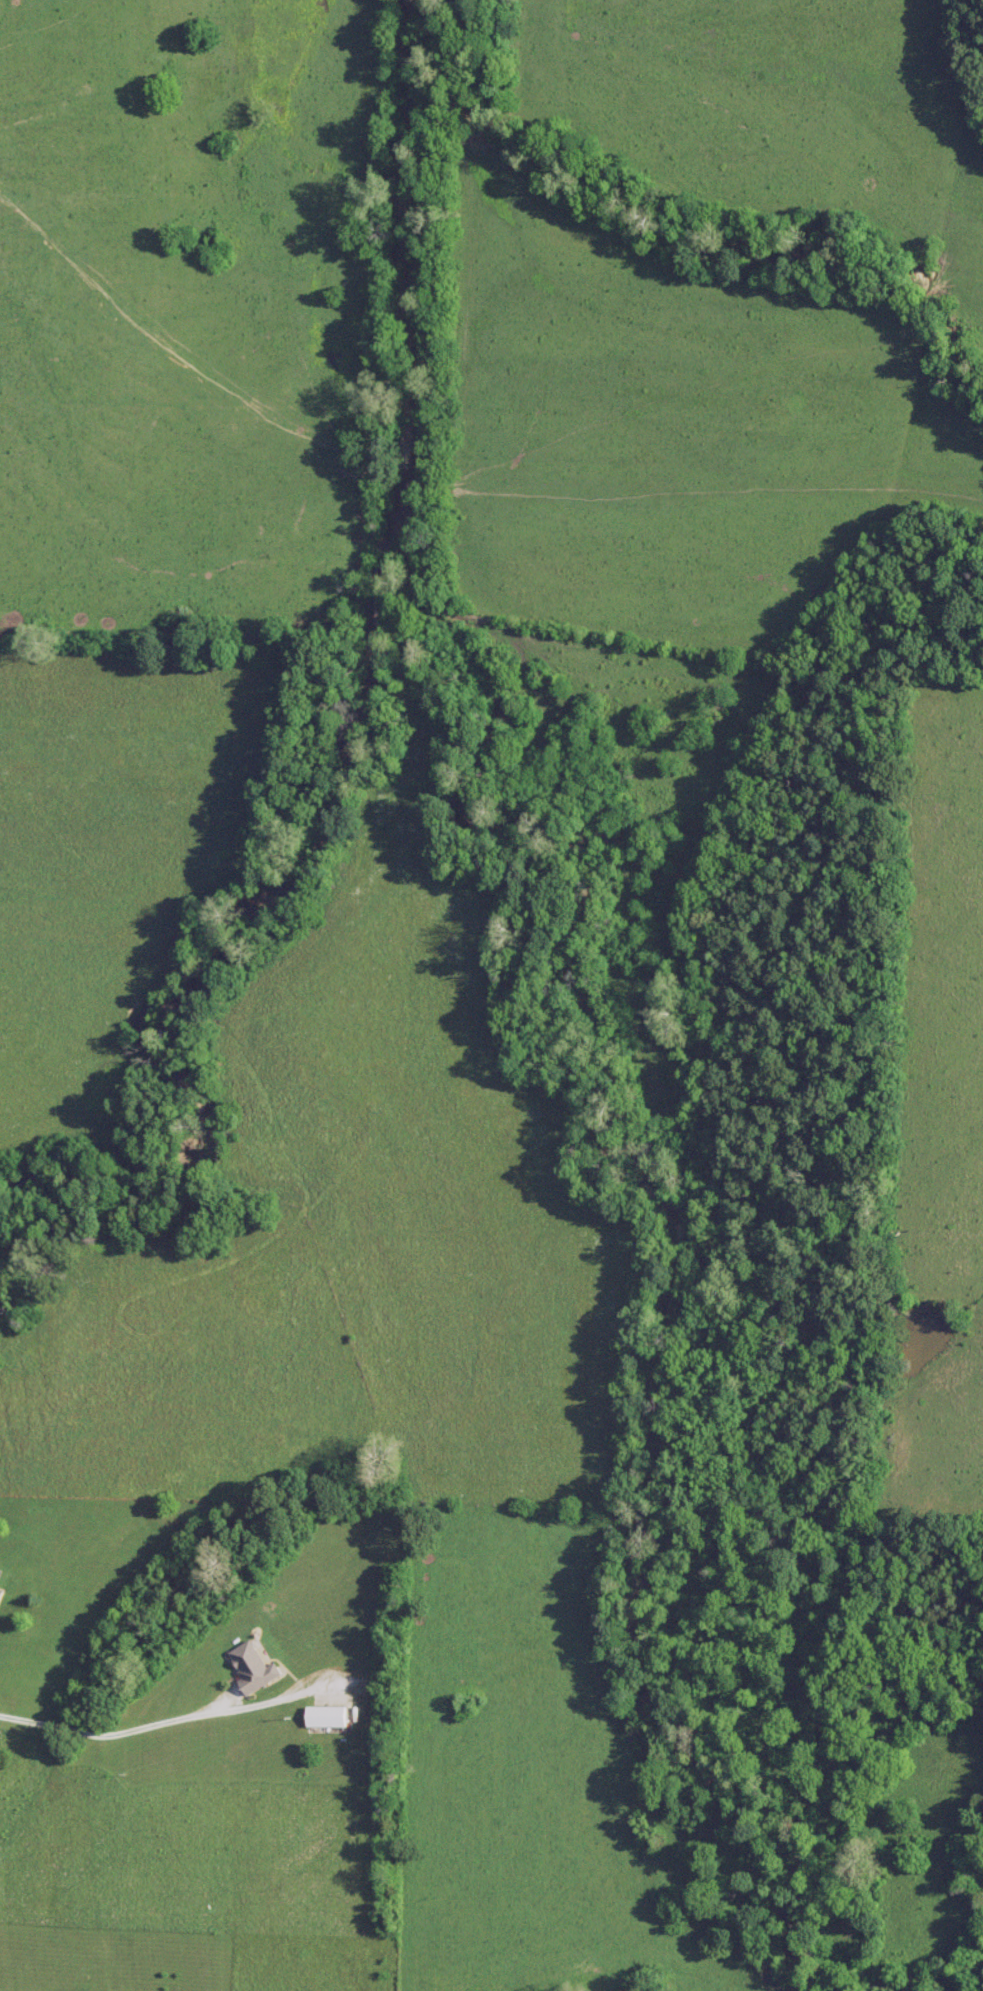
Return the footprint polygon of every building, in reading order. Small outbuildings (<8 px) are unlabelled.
[(247,1695),(285,1675),(278,1661),(268,1666),(254,1639),(230,1651),(243,1678),(239,1680),(247,1695)] [(307,1727),(350,1727),(350,1706),(307,1706),(307,1727)]
